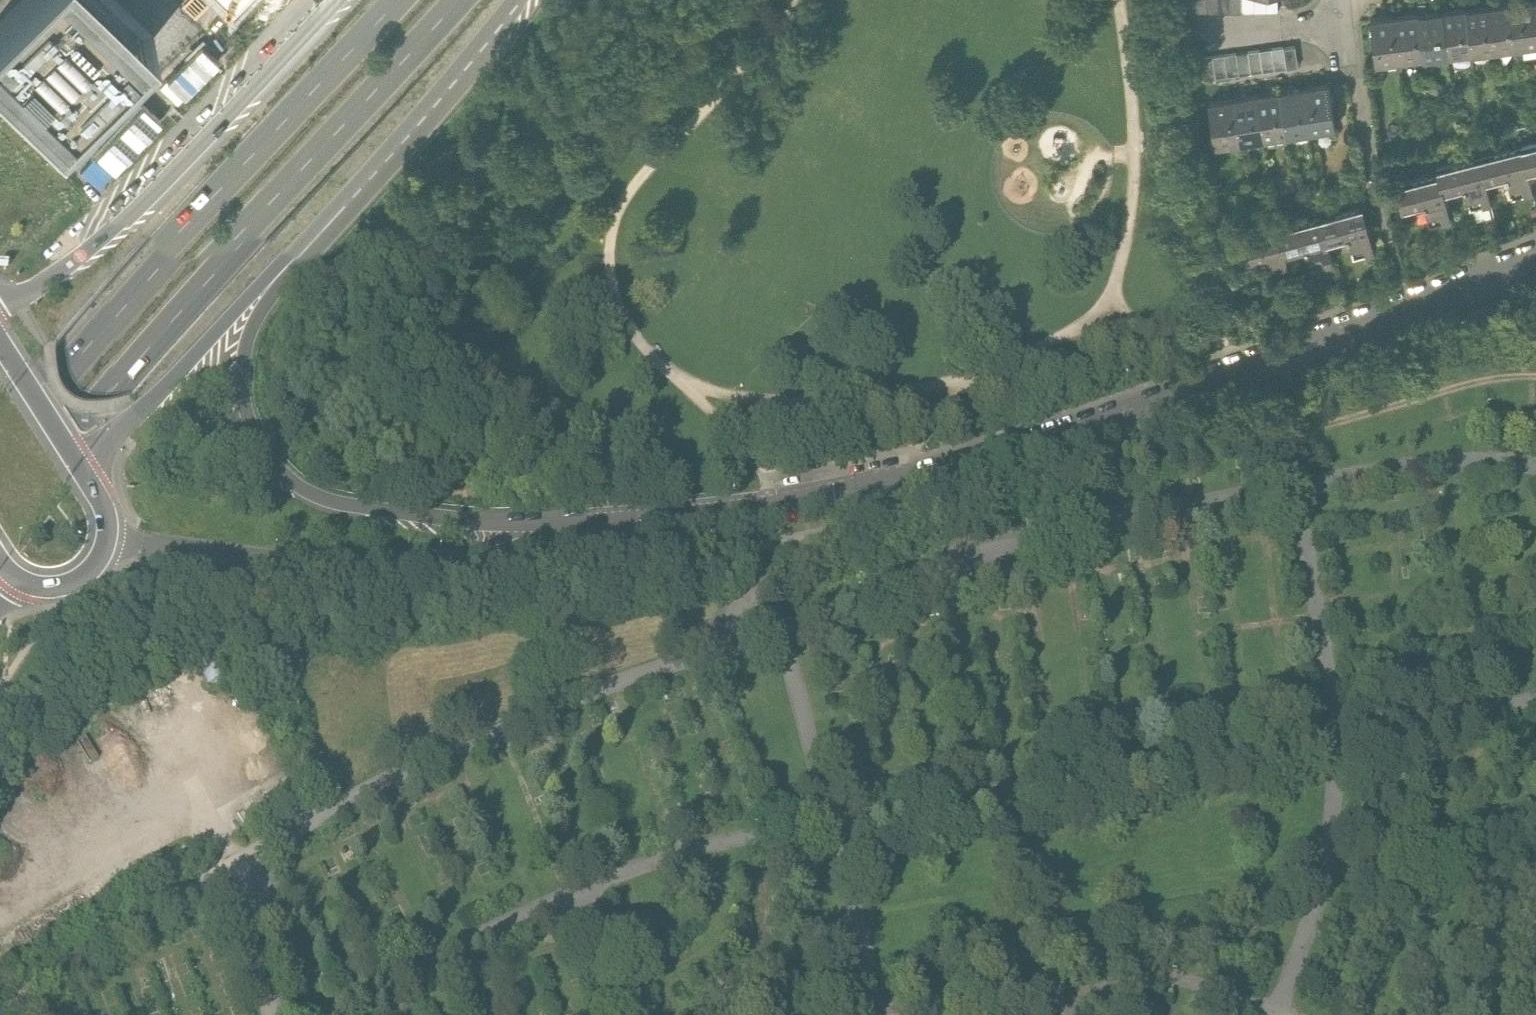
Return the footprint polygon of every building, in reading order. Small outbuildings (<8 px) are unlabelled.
[(58,173),(218,11),(226,3),(223,0),(0,0),(0,116),(58,173)] [(1182,13),(1277,11),(1277,0),(1181,0),(1182,13)] [(1514,2),(1519,47),(1535,45),(1535,0),(1534,0),(1521,2),(1514,2)] [(1495,50),(1519,47),(1514,2),(1499,4),(1490,5),(1495,50)] [(1472,53),(1495,50),(1490,5),(1477,7),(1466,8),(1472,53)] [(1450,10),(1442,11),(1448,56),(1472,53),(1466,8),(1450,10)] [(1424,59),(1448,56),(1442,11),(1436,12),(1418,14),(1424,59)] [(1395,17),(1400,62),(1424,59),(1418,14),(1404,16),(1395,17)] [(1400,62),(1395,17),(1383,19),(1370,20),(1375,65),(1400,62)] [(1283,47),(1188,61),(1191,83),(1298,68),(1294,46),(1283,48),(1283,47)] [(1304,89),(1310,135),(1335,131),(1329,85),(1314,88),(1304,89)] [(1310,135),(1304,89),(1290,91),(1280,92),(1287,138),(1310,135)] [(1256,96),(1263,142),(1287,138),(1280,92),(1266,94),(1256,96)] [(1263,142),(1256,96),(1243,98),(1233,99),(1239,145),(1263,142)] [(1239,145),(1233,99),(1222,101),(1208,103),(1214,149),(1239,145)] [(1521,151),(1526,174),(1535,171),(1535,147),(1521,151)] [(1507,154),(1479,161),(1484,184),(1504,179),(1505,182),(1507,182),(1511,201),(1532,196),(1526,174),(1521,151),(1507,154)] [(1490,206),(1484,184),(1479,161),(1469,163),(1437,171),(1438,177),(1442,194),(1462,189),(1463,192),(1465,192),(1470,211),(1490,206)] [(1449,222),(1442,194),(1438,177),(1429,179),(1395,187),(1401,210),(1423,204),(1423,207),(1425,207),(1429,227),(1449,222)] [(1335,216),(1320,220),(1325,242),(1345,237),(1346,241),(1348,240),(1353,260),(1374,254),(1362,209),(1335,216)] [(1312,222),(1278,231),(1284,253),(1305,248),(1305,251),(1307,251),(1312,270),(1331,265),(1325,242),(1320,220),(1312,222)] [(1493,221),(1485,223),(1486,230),(1495,227),(1493,221)] [(1289,276),(1284,253),(1278,231),(1267,233),(1236,241),(1241,264),(1262,259),(1263,262),(1265,262),(1270,281),(1289,276)] [(1453,237),(1444,239),(1446,245),(1454,243),(1453,237)]
